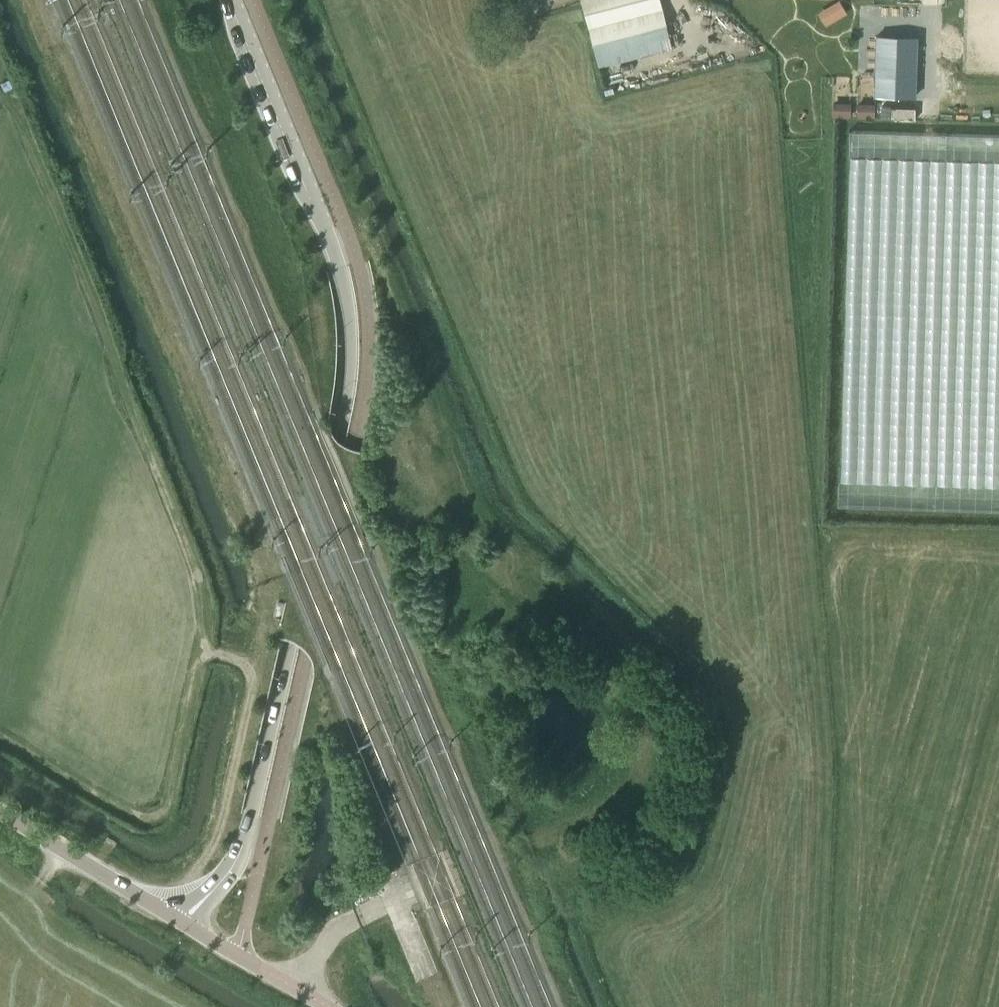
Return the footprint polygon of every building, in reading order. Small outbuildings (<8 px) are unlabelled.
[(598,66),(671,46),(660,0),(581,0),(598,66)] [(848,12),(842,0),(838,0),(819,9),(826,23),(848,12)] [(877,35),(875,95),(915,96),(917,37),(877,35)] [(835,100),(834,113),(851,114),(852,101),(835,100)] [(859,104),(859,115),(875,116),(876,105),(859,104)] [(867,153),(851,153),(849,214),(861,214),(851,203),(872,204),(873,191),(882,192),(882,184),(889,178),(903,179),(903,168),(917,168),(917,157),(908,157),(907,166),(897,155),(875,154),(875,144),(887,144),(900,133),(906,139),(915,131),(866,130),(855,139),(867,153)] [(917,130),(916,151),(925,151),(924,170),(998,172),(998,133),(917,130)] [(844,371),(842,478),(934,480),(940,474),(951,485),(952,473),(971,474),(974,471),(974,461),(965,461),(965,466),(964,466),(946,466),(957,455),(939,454),(931,446),(940,446),(937,443),(918,443),(918,428),(914,428),(898,413),(894,413),(894,404),(877,403),(877,390),(860,390),(868,381),(854,381),(844,371)]
